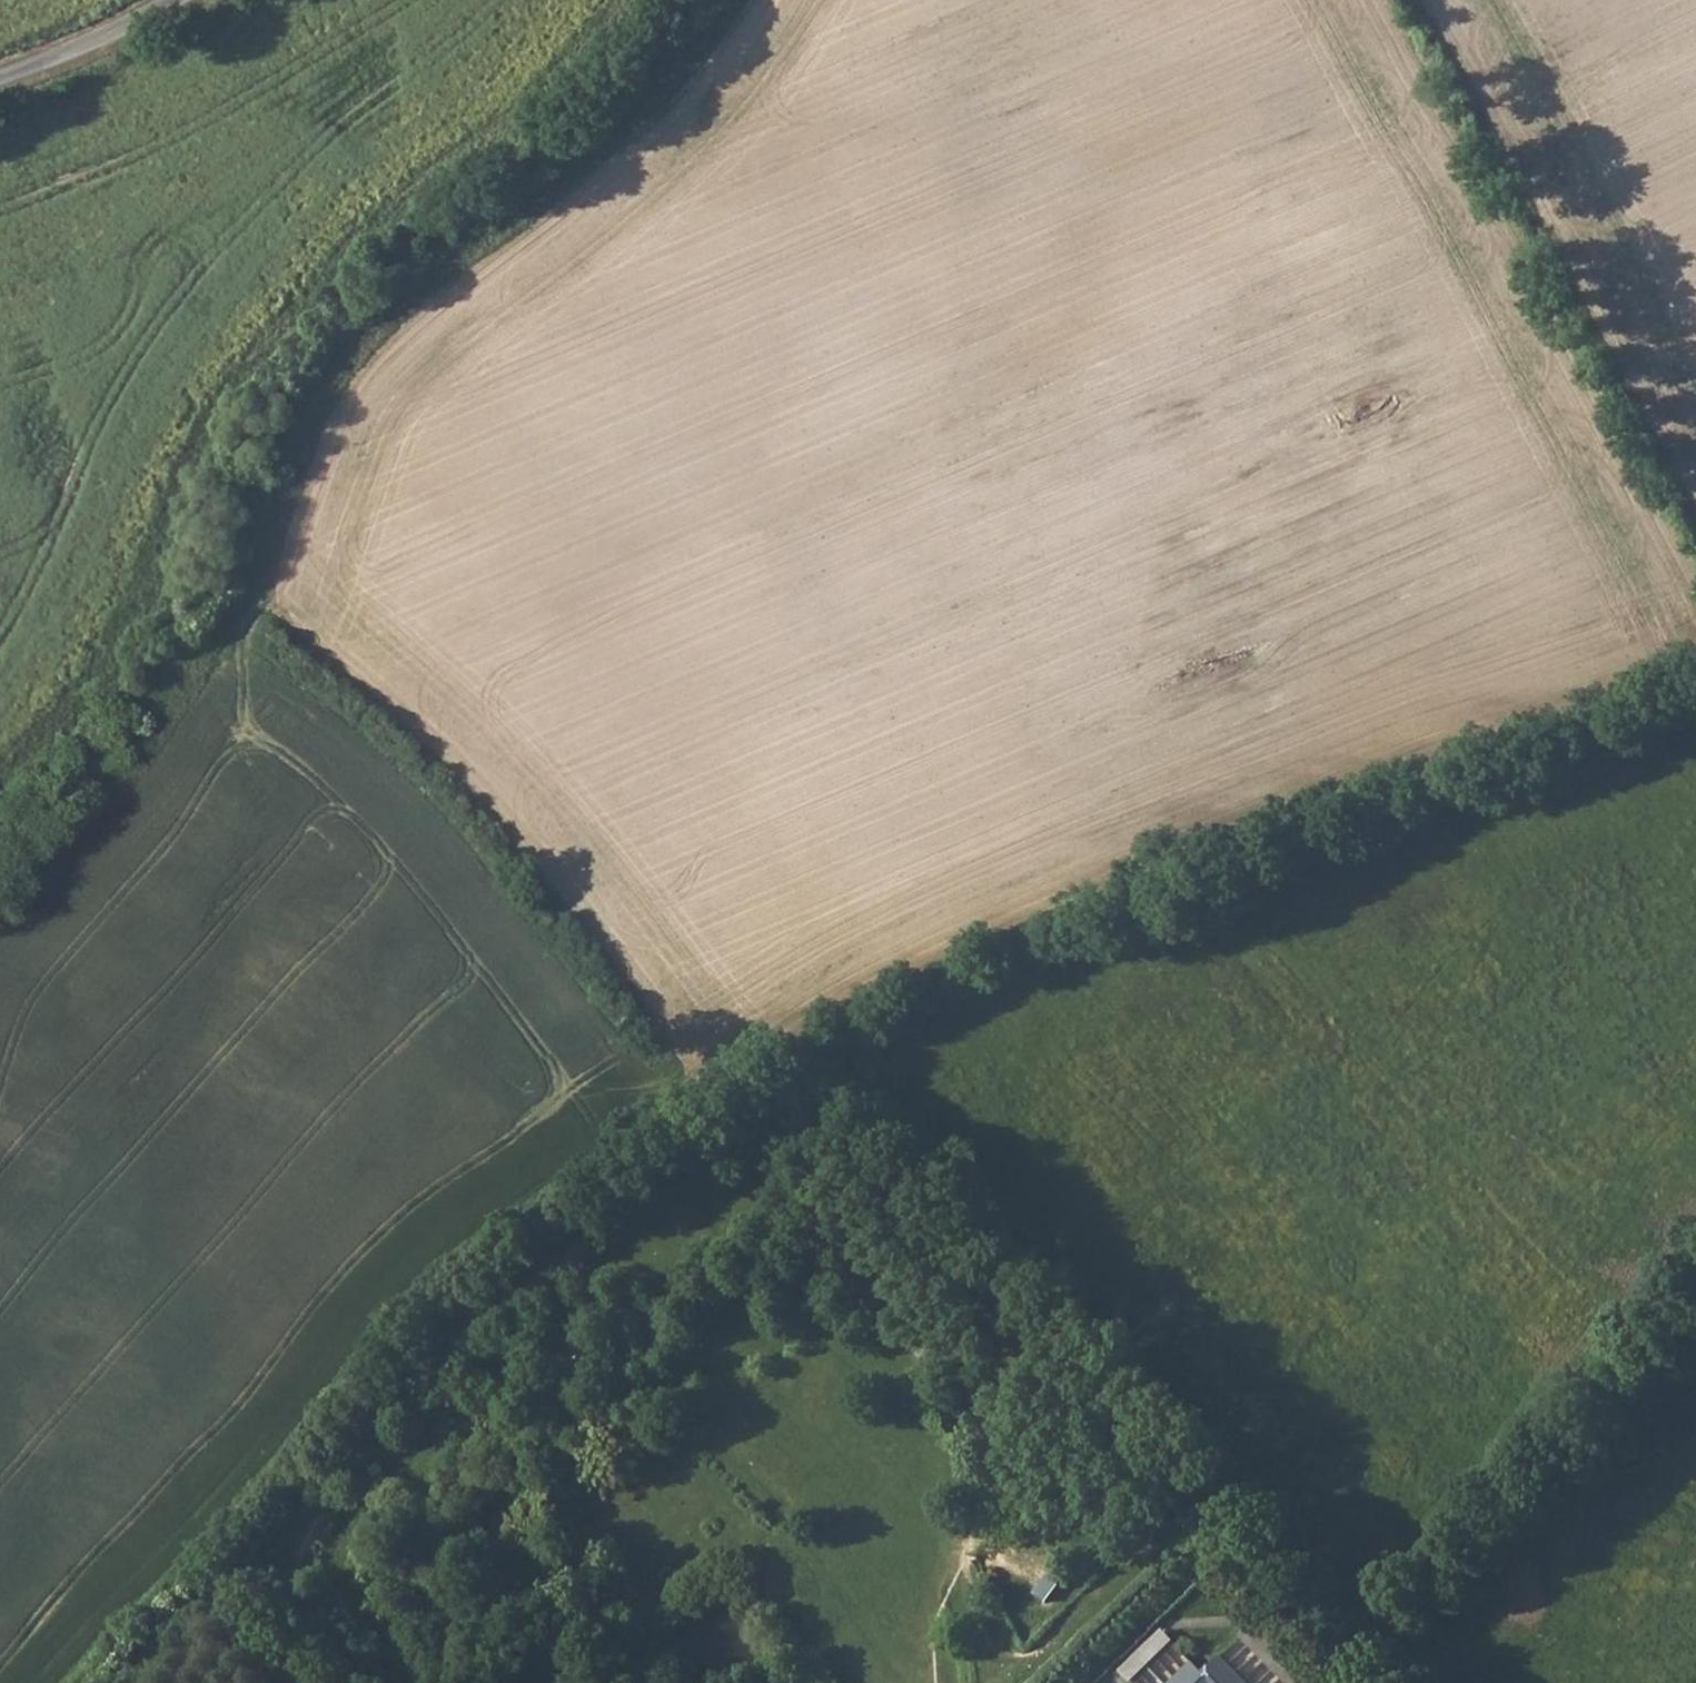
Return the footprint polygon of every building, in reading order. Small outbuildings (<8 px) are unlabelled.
[(1167,1682),(1244,1682),(1217,1656),(1199,1670),(1190,1662),(1167,1682)]
